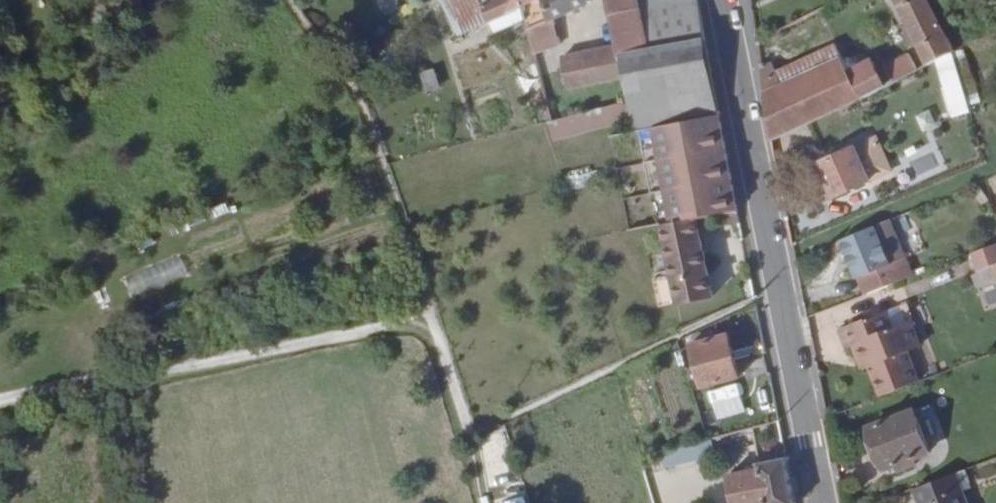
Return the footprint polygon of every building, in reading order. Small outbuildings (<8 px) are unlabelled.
[(445,0),(460,35),(491,20),(482,2),(481,0),(446,0),(445,0)] [(482,2),(491,20),(521,6),(527,29),(551,17),(546,0),(485,0),(482,2)] [(551,17),(585,0),(546,0),(551,17)] [(619,43),(623,56),(646,50),(638,10),(636,0),(609,0),(619,43)] [(646,50),(705,38),(698,0),(685,0),(638,10),(646,50)] [(863,97),(939,57),(954,49),(958,47),(932,0),(898,0),(925,51),(891,69),(888,64),(876,70),(869,56),(849,67),(863,97)] [(551,17),(527,29),(533,49),(558,43),(551,17)] [(646,50),(623,56),(627,75),(637,122),(716,105),(705,38),(646,50)] [(627,75),(623,56),(619,43),(564,55),(570,88),(627,75)] [(768,110),(773,144),(863,97),(849,67),(838,48),(776,81),(786,101),(768,110)] [(939,57),(953,91),(969,84),(954,49),(939,57)] [(538,68),(549,107),(555,105),(552,95),(551,89),(554,87),(549,64),(538,68)] [(417,73),(424,92),(438,87),(431,68),(417,73)] [(762,74),(768,110),(786,101),(776,81),(768,70),(762,74)] [(961,109),(977,101),(969,84),(953,91),(961,109)] [(552,95),(555,105),(571,102),(569,90),(552,95)] [(618,103),(546,122),(551,142),(624,123),(618,103)] [(717,110),(638,127),(642,144),(655,222),(664,220),(670,219),(699,213),(720,209),(725,208),(734,206),(717,110)] [(822,165),(838,198),(873,179),(856,146),(822,165)] [(738,217),(735,206),(734,206),(725,208),(720,209),(723,222),(738,218),(738,217)] [(670,219),(664,220),(676,281),(660,284),(663,300),(714,290),(699,213),(670,219)] [(893,216),(844,236),(859,274),(866,272),(872,290),(915,273),(893,216)] [(976,286),(995,280),(995,243),(966,251),(976,286)] [(859,274),(867,292),(872,290),(866,272),(859,274)] [(904,321),(909,319),(903,304),(882,312),(889,327),(904,321)] [(866,367),(878,397),(914,383),(901,352),(914,346),(904,321),(889,327),(882,312),(836,330),(843,347),(852,343),(862,368),(866,367)] [(708,324),(689,333),(703,382),(740,372),(728,330),(711,335),(708,324)] [(692,364),(687,366),(692,387),(698,385),(692,364)] [(915,407),(871,424),(881,447),(875,449),(881,464),(885,462),(888,467),(904,460),(908,466),(921,461),(918,455),(932,450),(915,407)] [(697,438),(659,450),(664,466),(701,453),(697,438)] [(769,454),(778,452),(777,445),(768,447),(769,454)] [(799,496),(789,448),(778,452),(769,454),(761,456),(761,460),(728,468),(737,502),(745,502),(770,497),(772,502),(773,502),(799,496)] [(917,488),(923,502),(969,502),(956,472),(917,488)]
